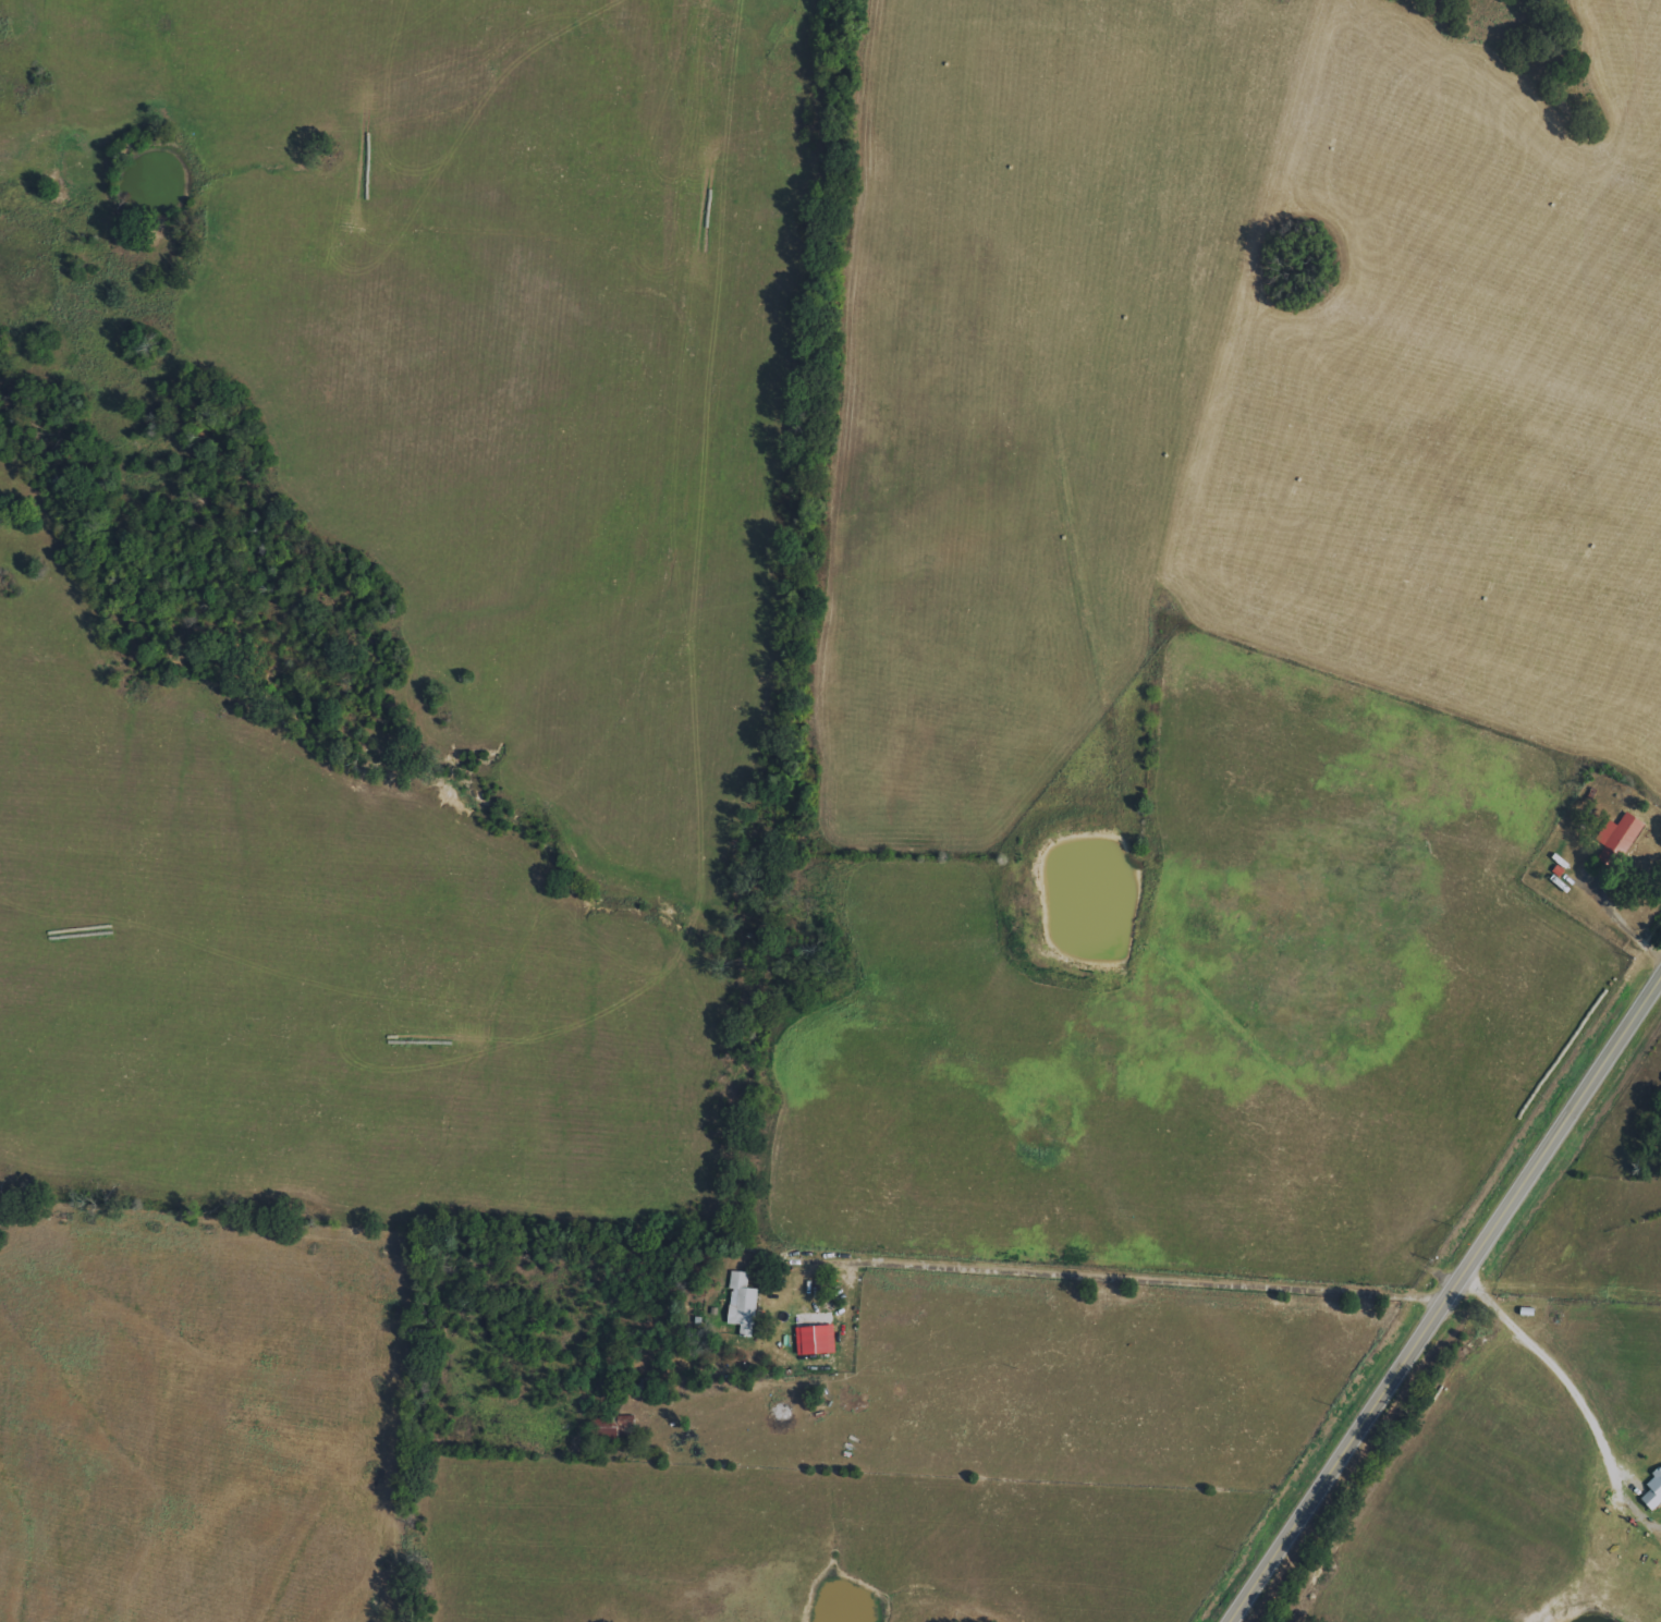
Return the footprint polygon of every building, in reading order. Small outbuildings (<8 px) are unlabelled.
[(1617,825),(1608,819),(1595,839),(1624,857),(1645,823),(1626,811),(1617,825)] [(757,1289),(747,1288),(748,1272),(733,1272),(730,1324),(740,1324),(739,1336),(754,1337),(757,1289)] [(835,1353),(834,1325),(797,1326),(797,1354),(835,1353)] [(1645,1483),(1651,1489),(1641,1499),(1652,1511),(1660,1503),(1660,1468),(1645,1483)]
